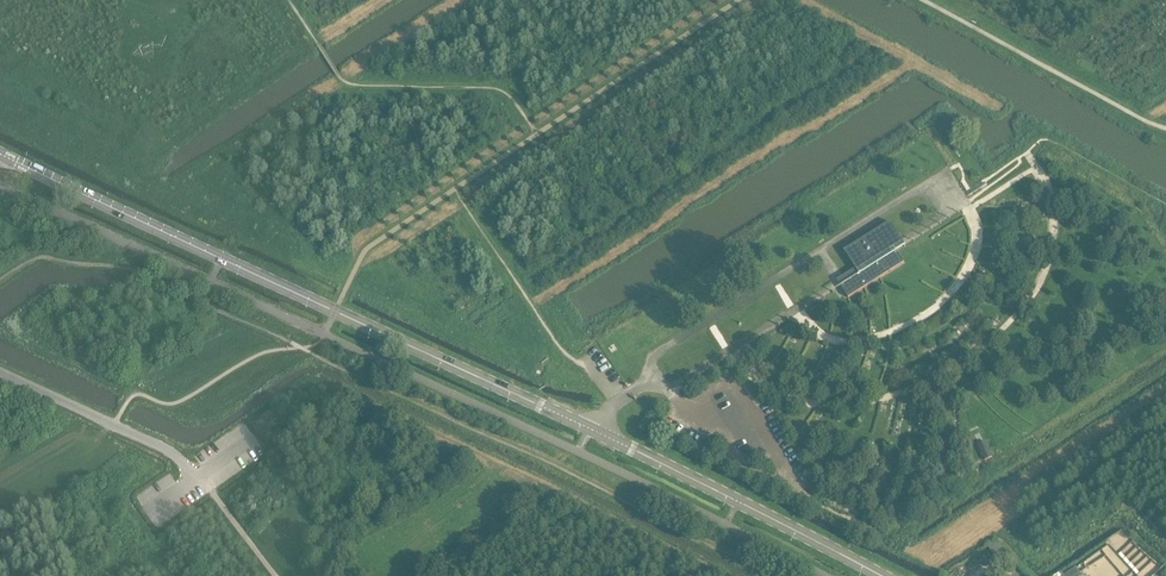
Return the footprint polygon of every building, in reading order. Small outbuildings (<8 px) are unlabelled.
[(857,268),(858,267),(862,273),(840,287),(840,288),(843,286),(849,297),(848,298),(904,263),(898,253),(897,251),(896,252),(892,246),(900,241),(898,239),(889,224),(891,223),(890,222),(845,251),(845,252),(847,251),(856,266),(857,268)] [(977,445),(984,460),(992,456),(985,441),(977,445)] [(996,541),(987,547),(1001,564),(1010,557),(996,541)] [(1016,569),(1007,567),(1006,573),(1015,575),(1016,569)] [(1076,568),(1064,575),(1081,575),(1076,568)]
